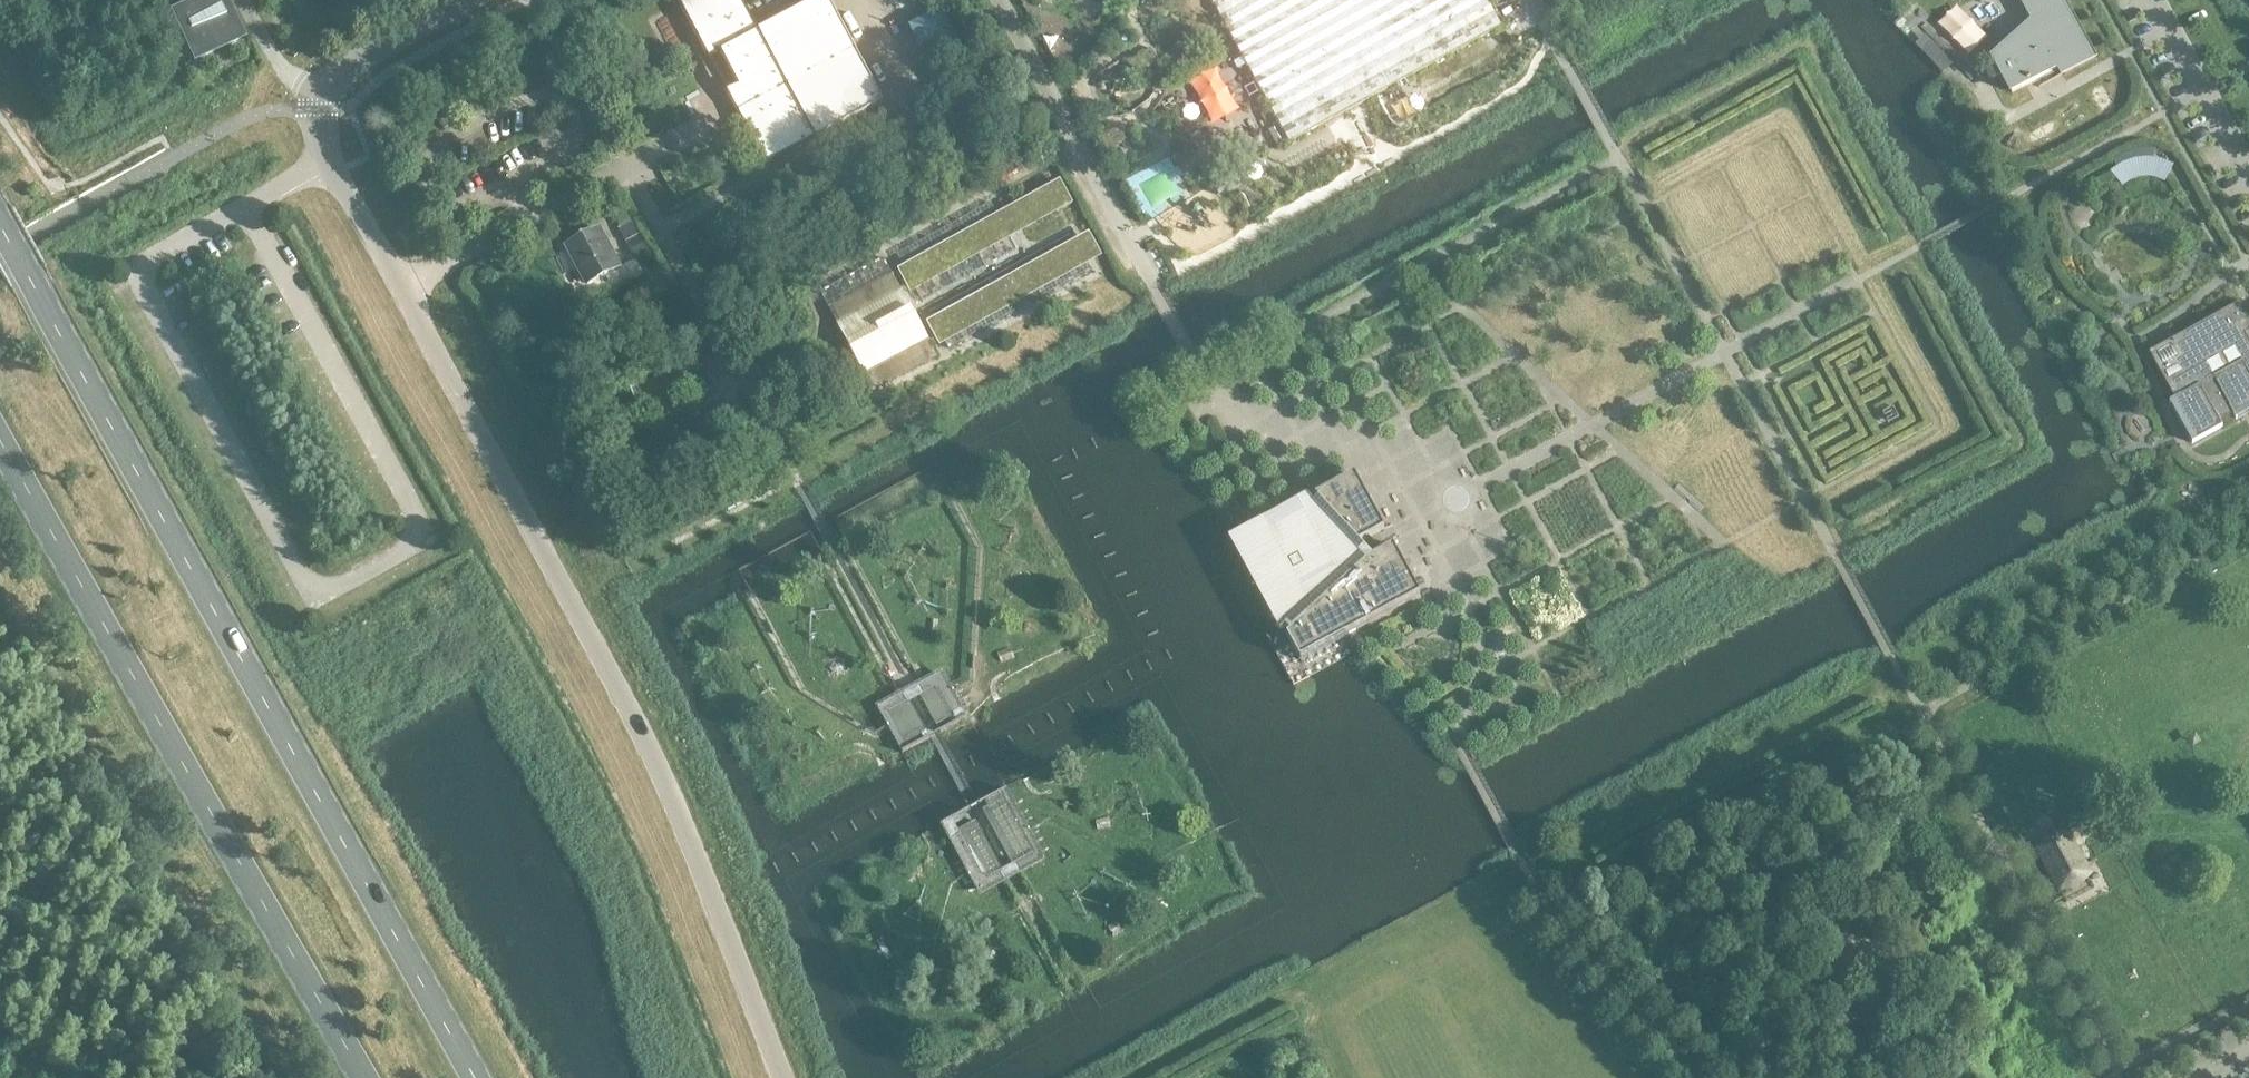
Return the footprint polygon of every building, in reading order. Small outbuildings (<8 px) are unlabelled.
[(223,0),(203,0),(175,15),(183,29),(187,27),(189,31),(183,34),(193,59),(238,41),(228,16),(225,17),(221,9),(226,6),(223,0)] [(704,62),(717,56),(735,88),(722,95),(761,169),(811,142),(811,141),(879,105),(829,10),(761,46),(737,0),(671,0),(704,62)] [(1503,34),(1499,27),(1485,0),(1212,0),(1291,147),(1503,34)] [(1997,72),(1996,71),(1995,71),(1994,70),(1992,70),(1991,70),(1989,71),(1988,72),(1988,73),(1987,75),(1987,77),(1988,78),(1989,79),(1990,80),(1991,81),(1992,81),(1993,81),(1995,80),(2003,76),(2012,93),(2059,67),(2063,74),(2095,57),(2063,0),(2023,0),(2034,21),(1994,59),(2000,70),(1997,72)] [(960,42),(943,11),(911,28),(928,59),(960,42)] [(2144,174),(2143,161),(2131,164),(2135,177),(2144,174)] [(2155,162),(2143,161),(2144,174),(2153,175),(2155,162)] [(2167,164),(2155,162),(2153,175),(2161,177),(2167,164)] [(2135,177),(2131,164),(2120,168),(2127,180),(2135,177)] [(2176,171),(2167,164),(2161,177),(2169,182),(2176,171)] [(902,255),(927,302),(1022,251),(996,204),(902,255)] [(806,306),(831,350),(841,344),(876,406),(895,396),(891,388),(899,384),(903,392),(922,381),(891,323),(887,317),(907,306),(884,264),(864,275),(861,269),(828,211),(809,222),(814,230),(806,234),(803,228),(802,226),(782,236),(817,300),(806,306)] [(600,229),(593,234),(568,247),(574,257),(588,284),(620,266),(600,229)] [(1075,238),(934,314),(953,349),(1094,273),(1075,238)] [(2232,307),(2149,353),(2195,435),(2248,406),(2248,341),(2246,335),(2247,334),(2232,307)] [(1421,595),(1356,476),(1252,533),(1274,557),(1269,561),(1316,611),(1289,636),(1288,637),(1301,661),(1421,595)] [(940,671),(874,706),(902,758),(934,741),(939,738),(945,735),(968,722),(940,671)] [(972,808),(937,827),(978,900),(1047,863),(1006,789),(980,803),(976,805),(972,808)] [(2069,831),(2058,833),(2057,833),(2045,839),(2037,848),(2060,890),(2072,888),(2083,882),(2092,873),(2069,831)]
